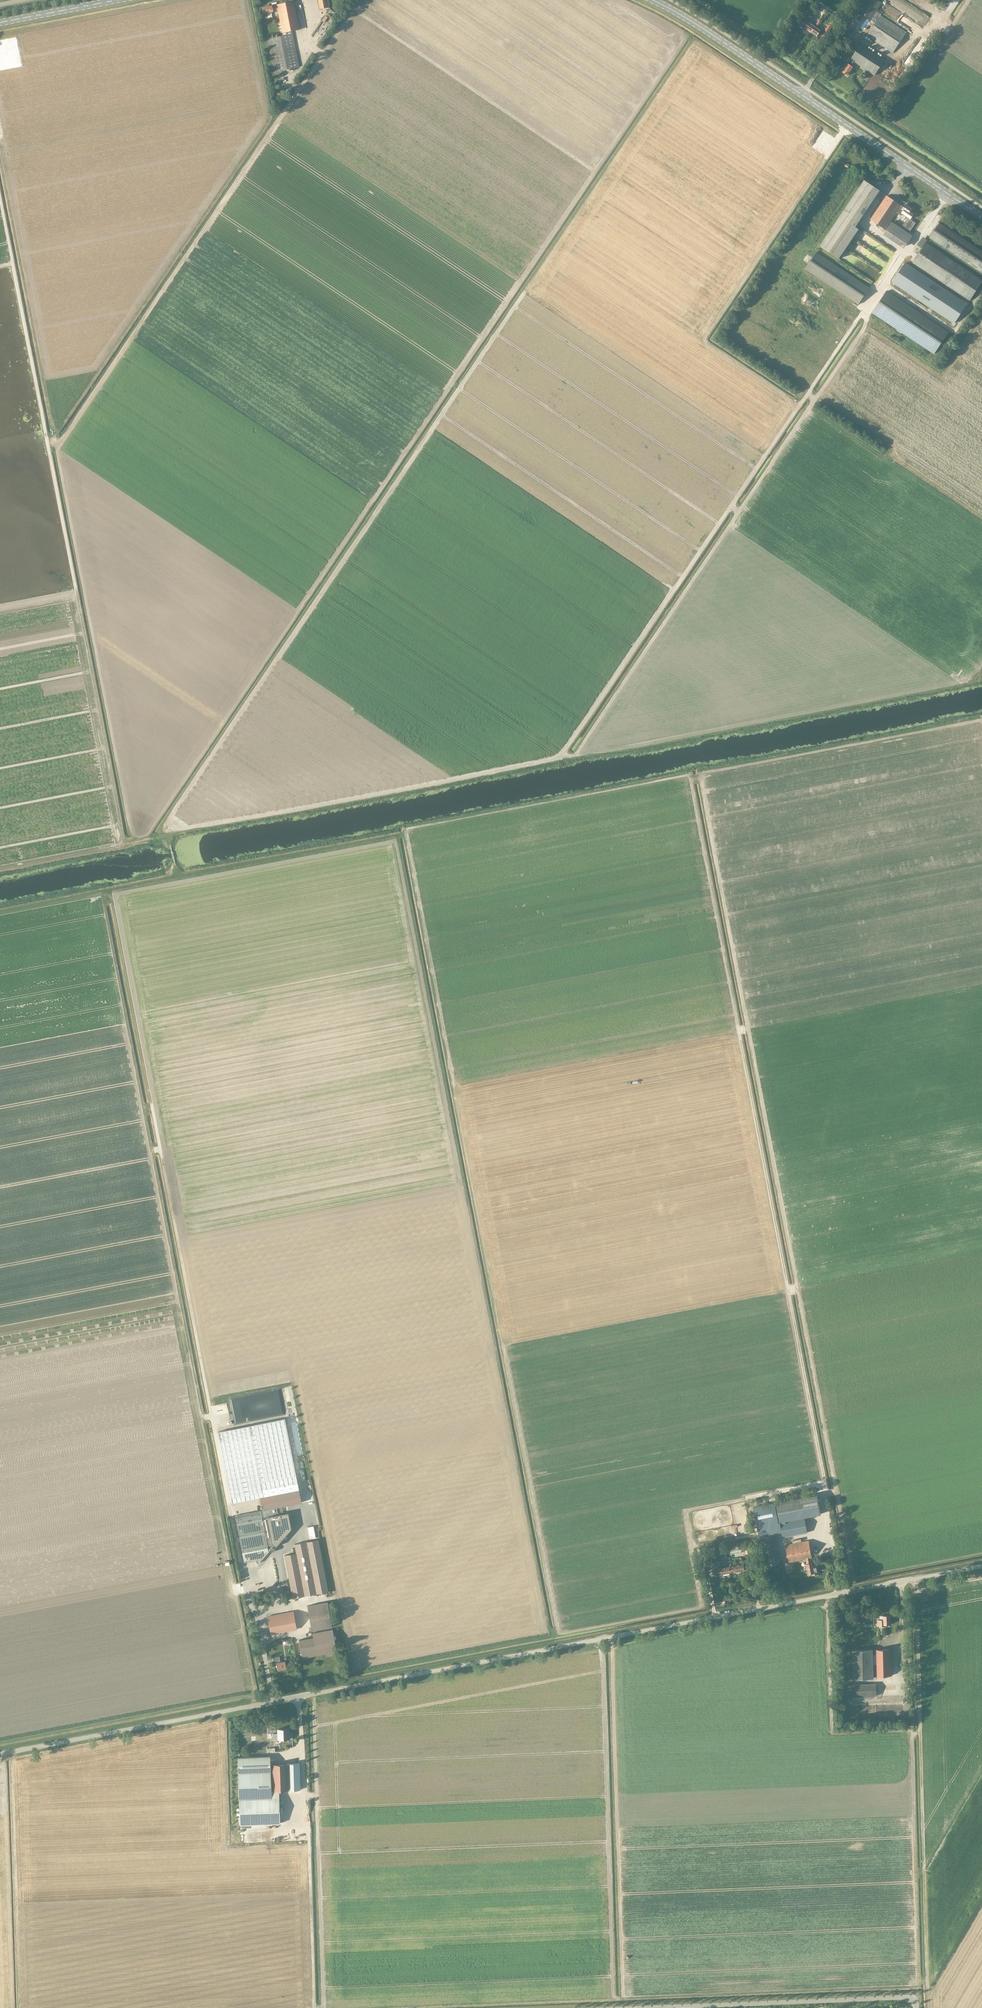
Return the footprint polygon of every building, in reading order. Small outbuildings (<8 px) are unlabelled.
[(329,7),(328,0),(318,0),(320,9),(329,7)] [(858,13),(875,24),(880,15),(881,15),(876,12),(882,3),(877,0),(867,0),(858,13)] [(282,33),(292,31),(299,30),(294,2),(277,5),(277,6),(272,7),(272,6),(262,8),(263,14),(273,12),(273,11),(278,11),(282,33)] [(921,26),(925,17),(912,11),(910,15),(917,18),(915,22),(918,24),(918,25),(921,26)] [(821,14),(814,12),(811,20),(814,21),(816,17),(819,18),(821,14)] [(799,24),(805,29),(809,22),(805,20),(809,14),(806,13),(802,18),(800,17),(796,22),(799,23),(799,24)] [(893,53),(906,32),(880,15),(875,24),(867,36),(893,53)] [(811,33),(817,37),(821,30),(817,27),(821,22),(819,21),(815,26),(811,33)] [(815,26),(809,22),(805,29),(811,33),(815,26)] [(274,72),(300,67),(292,31),(282,33),(283,36),(268,39),(274,72)] [(874,76),(885,60),(861,44),(851,60),(849,64),(848,64),(842,72),(847,76),(853,67),(852,67),(855,63),(874,76)] [(839,259),(859,229),(854,226),(878,190),(865,180),(820,246),(839,259)] [(904,207),(900,205),(887,196),(871,219),(885,229),(896,212),(901,215),(902,213),(908,218),(903,226),(910,231),(916,223),(910,219),(914,214),(910,212),(912,209),(905,205),(904,207)] [(892,222),(885,232),(906,246),(912,236),(892,222)] [(930,238),(981,273),(981,251),(939,223),(930,238)] [(800,231),(797,237),(803,240),(806,234),(800,231)] [(918,242),(922,244),(926,237),(922,235),(918,242)] [(981,282),(981,280),(926,243),(913,263),(969,301),(981,282)] [(858,305),(869,288),(816,253),(805,269),(858,305)] [(905,263),(892,282),(954,324),(967,304),(905,263)] [(872,313),(934,354),(948,332),(886,291),(872,313)] [(259,1497),(262,1510),(234,1516),(244,1562),(255,1560),(258,1563),(268,1552),(270,1550),(273,1552),(275,1550),(272,1547),(274,1545),(275,1547),(291,1529),(288,1512),(278,1514),(276,1507),(301,1503),(299,1490),(285,1419),(218,1431),(232,1503),(259,1497)] [(807,1533),(804,1518),(805,1518),(805,1517),(821,1514),(817,1495),(778,1502),(780,1516),(779,1516),(776,1502),(753,1506),(759,1537),(775,1534),(775,1533),(782,1532),(781,1527),(782,1527),(784,1537),(807,1533)] [(296,1553),(284,1555),(292,1598),(328,1591),(318,1539),(294,1544),(296,1553)] [(805,1559),(806,1564),(807,1564),(811,1563),(810,1558),(812,1558),(809,1541),(786,1545),(789,1562),(805,1559)] [(727,1558),(726,1553),(723,1553),(726,1567),(721,1568),(722,1574),(730,1573),(727,1558)] [(736,1565),(731,1566),(730,1557),(727,1558),(730,1573),(737,1571),(736,1565)] [(807,1564),(808,1574),(812,1573),(812,1575),(818,1574),(817,1565),(813,1566),(812,1563),(811,1563),(807,1564)] [(328,1602),(307,1606),(312,1631),(332,1627),(328,1602)] [(293,1611),(267,1616),(271,1634),(297,1629),(293,1611)] [(884,1624),(891,1624),(890,1615),(883,1616),(883,1619),(877,1620),(877,1626),(884,1626),(884,1624)] [(337,1651),(333,1630),(333,1629),(312,1633),(313,1637),(299,1640),(302,1658),(316,1655),(336,1652),(337,1651)] [(875,1664),(875,1676),(892,1675),(891,1649),(875,1649),(875,1654),(873,1654),(873,1649),(852,1650),(853,1678),(874,1678),(873,1664),(875,1664)] [(285,1661),(280,1662),(279,1656),(273,1657),(275,1663),(276,1663),(278,1670),(286,1668),(285,1661)] [(852,1684),(852,1700),(876,1700),(876,1684),(852,1684)] [(289,1733),(288,1729),(278,1729),(278,1733),(273,1733),(273,1739),(292,1739),(292,1733),(289,1733)] [(238,1757),(238,1773),(271,1772),(270,1764),(270,1756),(238,1757)] [(271,1772),(238,1773),(240,1825),(280,1823),(279,1790),(300,1790),(300,1764),(270,1764),(271,1772)]
